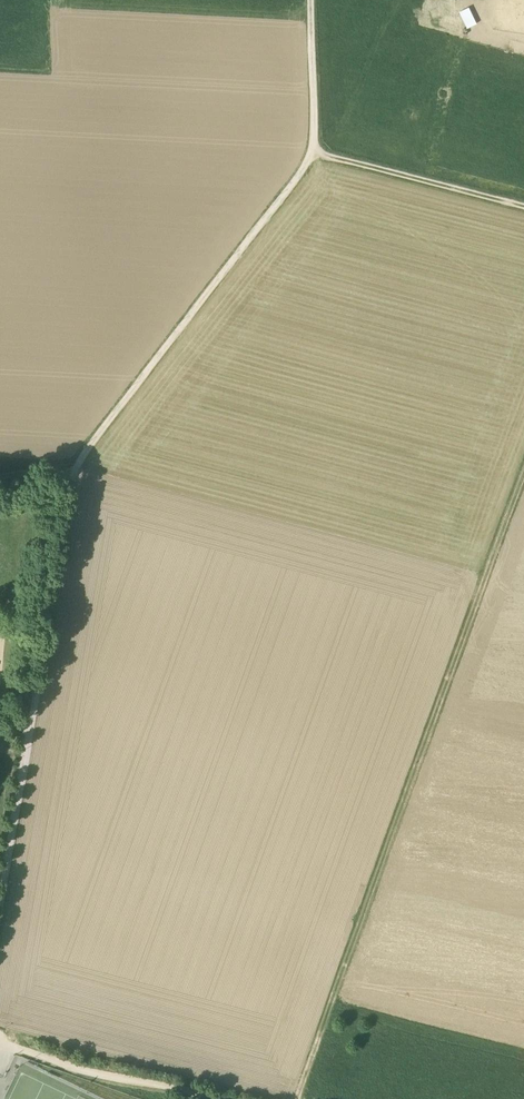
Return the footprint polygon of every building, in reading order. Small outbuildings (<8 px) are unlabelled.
[(438,6),(429,10),(433,20),(443,16),(438,6)] [(456,31),(459,21),(442,15),(438,25),(456,31)]
